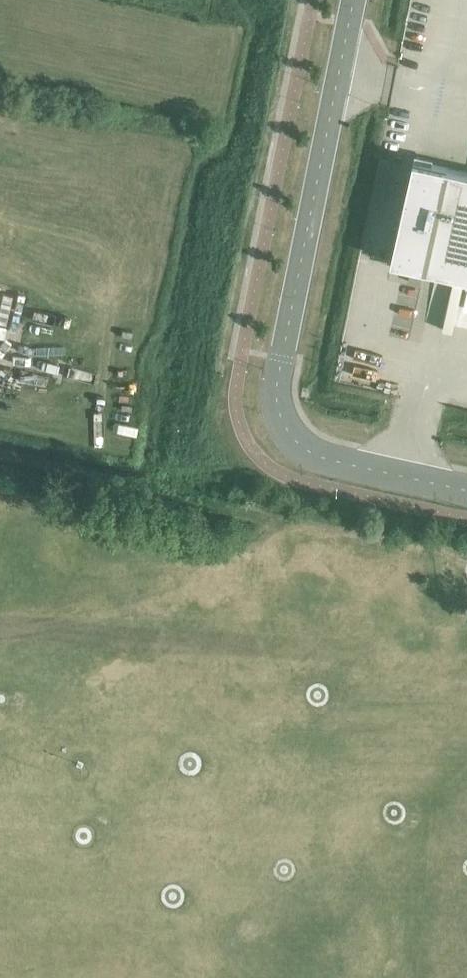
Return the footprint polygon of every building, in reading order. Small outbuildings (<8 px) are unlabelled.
[(410,155),(387,257),(466,275),(466,168),(410,155)]
